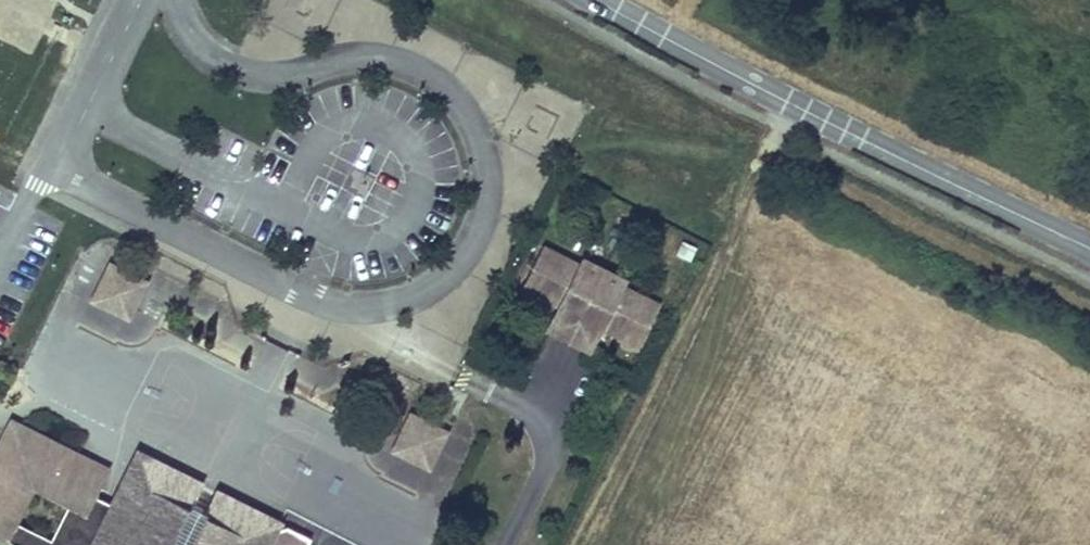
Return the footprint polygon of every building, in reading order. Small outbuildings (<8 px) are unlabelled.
[(555,254),(541,247),(537,254),(552,262),(555,254)] [(655,313),(641,306),(644,299),(620,287),(616,285),(619,279),(586,262),(583,268),(579,266),(555,254),(552,262),(537,254),(521,287),(559,306),(600,327),(639,346),(655,313)] [(145,282),(109,264),(91,300),(127,318),(145,282)] [(644,299),(641,306),(655,313),(659,306),(644,299)] [(588,350),(600,327),(559,306),(548,330),(588,350)] [(445,433),(410,415),(393,450),(428,468),(445,433)] [(14,544),(91,544),(111,505),(95,496),(103,479),(69,461),(73,453),(11,422),(0,443),(0,538),(14,544)] [(152,460),(137,452),(124,479),(111,505),(91,544),(187,544),(202,517),(189,510),(202,485),(186,477),(173,504),(160,498),(157,505),(144,499),(148,492),(138,487),(152,460)] [(103,479),(108,470),(73,453),(69,461),(103,479)] [(186,477),(152,460),(138,487),(148,492),(144,499),(157,505),(160,498),(173,504),(186,477)] [(229,498),(214,491),(206,509),(219,504),(225,507),(229,498)] [(269,541),(265,527),(259,524),(264,516),(229,498),(225,507),(219,504),(206,509),(202,517),(187,544),(267,544),(269,541)] [(269,541),(279,523),(264,516),(259,524),(265,527),(269,541)]
